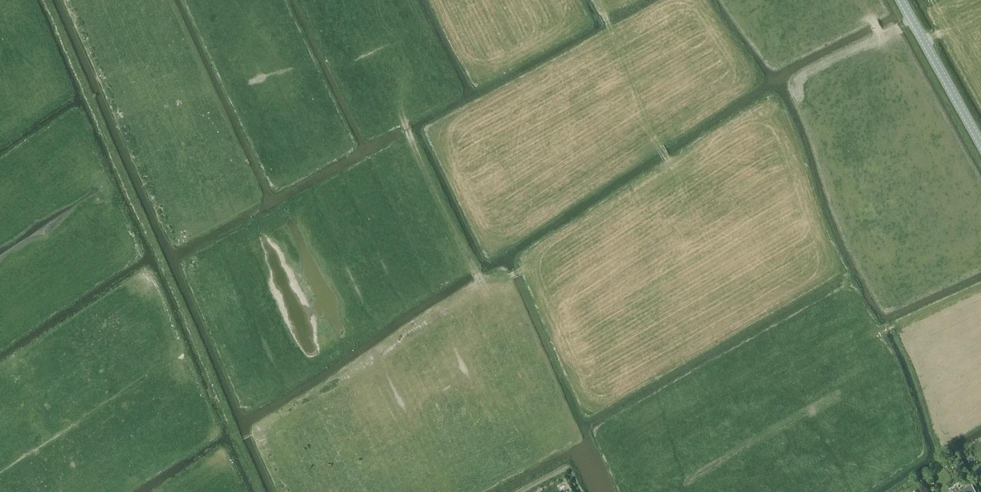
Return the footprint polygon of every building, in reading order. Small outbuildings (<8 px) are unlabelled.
[(972,484),(958,491),(977,491),(972,484)]
